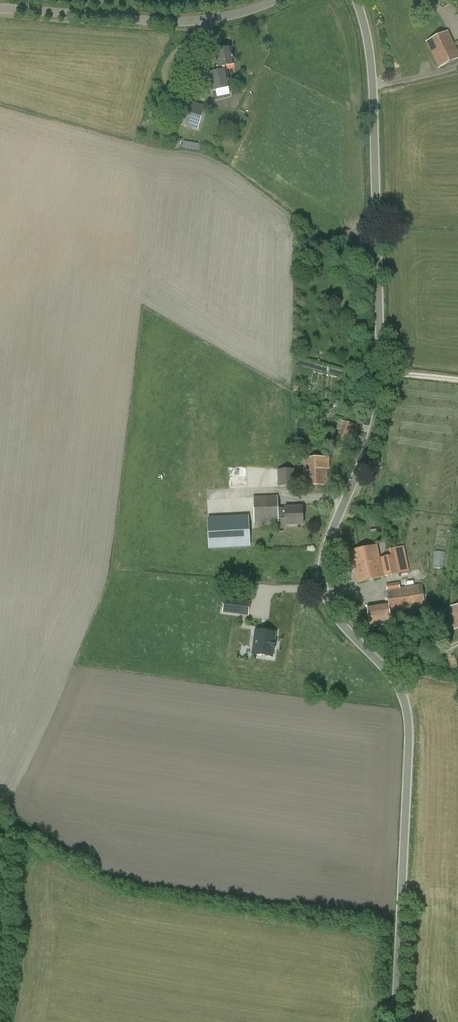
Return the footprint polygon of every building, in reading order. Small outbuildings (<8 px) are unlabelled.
[(448,32),(428,41),(439,68),(457,59),(457,55),(448,32)] [(215,52),(218,69),(235,66),(231,49),(215,52)] [(209,73),(212,90),(230,87),(227,70),(209,73)] [(172,110),(181,114),(178,123),(198,130),(205,106),(177,96),(172,110)] [(336,440),(348,444),(353,430),(341,426),(336,440)] [(327,465),(329,465),(328,458),(304,459),(305,486),(327,485),(327,465)] [(229,485),(247,484),(246,465),(228,466),(229,485)] [(278,470),(278,486),(295,486),(295,469),(278,470)] [(253,497),(255,523),(279,522),(279,519),(286,519),(286,525),(303,524),(303,508),(285,508),(285,509),(279,510),(278,497),(253,497)] [(248,516),(208,519),(208,522),(209,537),(210,549),(248,547),(250,547),(248,516)] [(388,556),(380,558),(377,545),(350,552),(357,583),(384,577),(399,573),(393,548),(386,550),(388,556)] [(367,608),(370,628),(392,624),(391,617),(399,616),(399,612),(425,607),(422,585),(400,588),(399,583),(386,585),(387,592),(389,605),(367,608)] [(238,613),(240,602),(224,600),(223,612),(238,613)] [(253,655),(254,656),(256,656),(273,658),(273,657),(274,649),(275,650),(275,649),(275,643),(276,643),(276,642),(275,642),(276,634),(276,633),(256,631),(256,632),(254,647),(253,655)]
